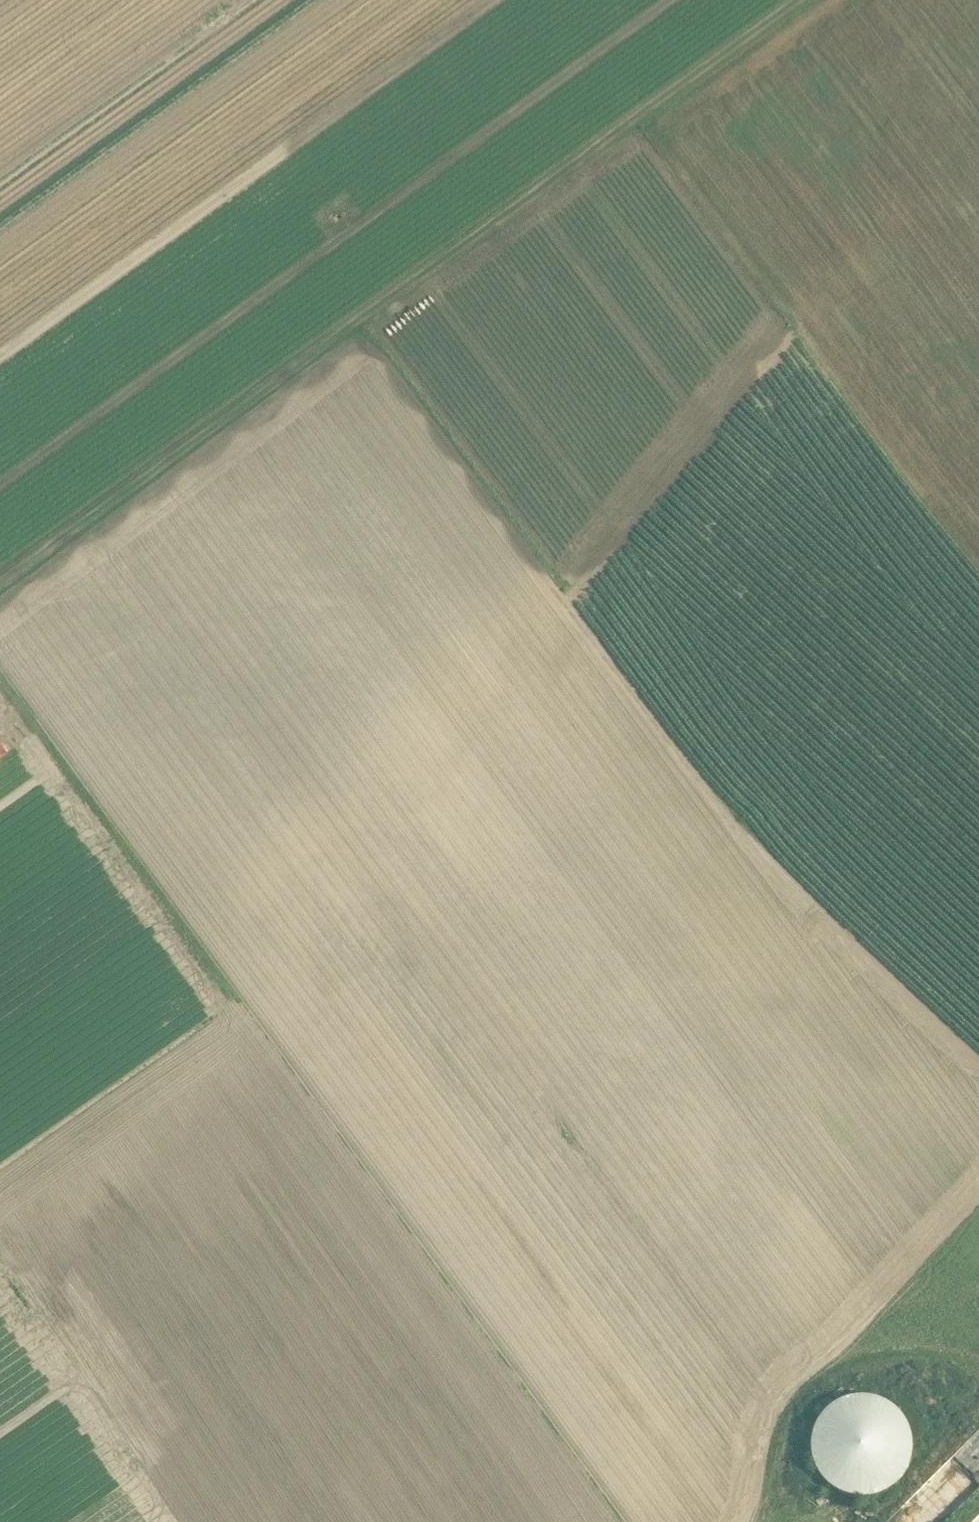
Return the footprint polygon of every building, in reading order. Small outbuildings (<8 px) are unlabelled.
[(807,1474),(891,1500),(919,1414),(835,1387),(807,1474)]
